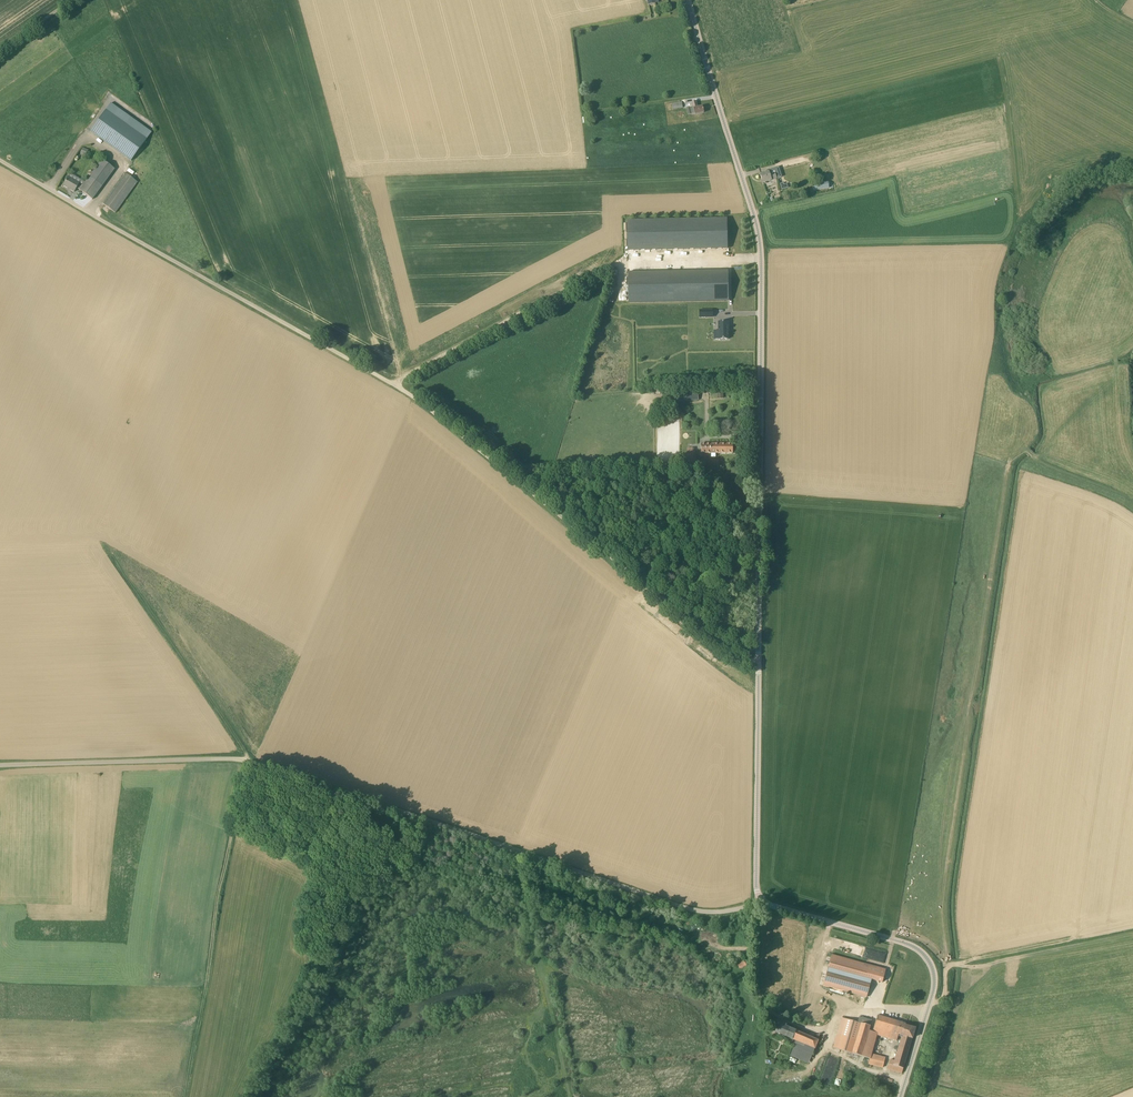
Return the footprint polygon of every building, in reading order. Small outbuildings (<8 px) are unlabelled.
[(703,107),(698,108),(696,101),(692,102),(693,107),(687,109),(688,115),(692,114),(695,114),(695,115),(704,113),(703,107)] [(682,102),(672,104),(673,110),(683,108),(682,102)] [(146,139),(106,110),(90,131),(131,161),(146,139)] [(115,169),(102,160),(80,190),(92,199),(115,169)] [(775,173),(770,175),(769,172),(761,175),(763,183),(772,181),(772,180),(777,179),(775,173)] [(137,182),(124,173),(102,204),(115,213),(137,182)] [(79,183),(68,177),(63,186),(74,192),(79,183)] [(812,184),(814,191),(829,188),(828,182),(812,184)] [(727,248),(727,219),(627,221),(628,250),(727,248)] [(728,300),(728,271),(628,273),(629,302),(685,302),(728,300)] [(729,322),(719,322),(719,339),(715,339),(719,339),(728,339),(728,327),(729,327),(729,322)] [(698,389),(674,392),(675,402),(699,400),(698,389)] [(733,444),(707,444),(701,444),(702,453),(707,453),(733,453),(733,444)] [(687,452),(687,463),(694,463),(695,462),(695,459),(694,459),(694,457),(694,452),(687,452)] [(664,475),(660,480),(666,485),(669,480),(669,479),(664,475)] [(823,985),(867,997),(872,979),(883,982),(886,969),(832,955),(823,985)] [(744,960),(738,963),(740,969),(747,966),(744,960)] [(877,1035),(897,1041),(898,1036),(901,1037),(894,1060),(890,1059),(888,1069),(902,1073),(911,1038),(912,1038),(915,1028),(905,1026),(906,1024),(878,1015),(873,1032),(869,1030),(872,1020),(859,1017),(858,1022),(842,1018),(833,1048),(870,1059),(868,1064),(883,1068),(886,1057),(872,1054),(877,1035)] [(773,1031),(795,1040),(793,1045),(795,1045),(794,1047),(812,1055),(819,1040),(786,1026),(786,1024),(778,1020),(773,1031)]
